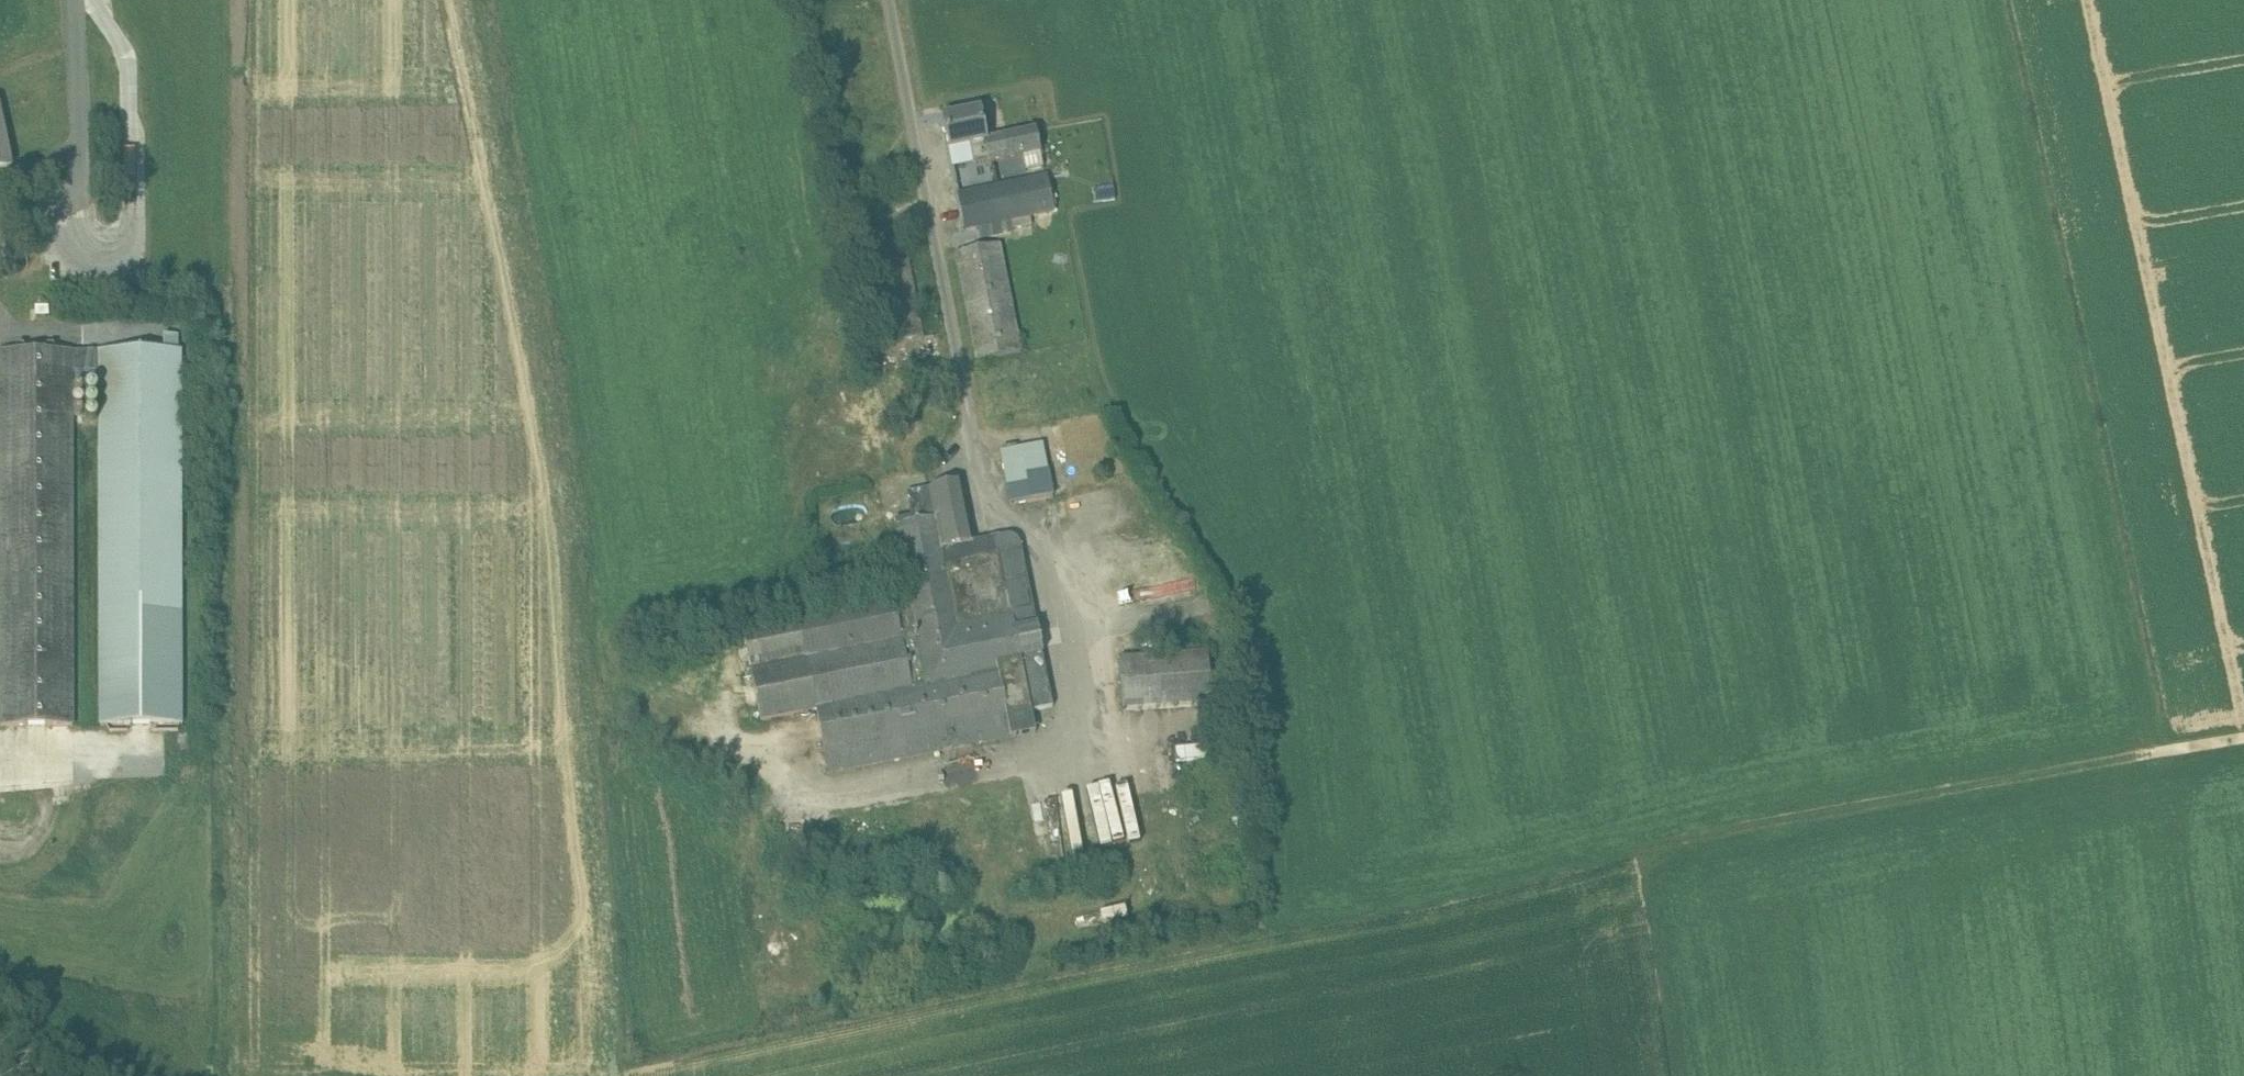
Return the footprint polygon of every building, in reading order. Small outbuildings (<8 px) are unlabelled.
[(12,164),(0,105),(0,167),(12,164)] [(1001,160),(997,138),(987,140),(980,110),(965,113),(944,118),(950,148),(970,144),(973,160),(987,157),(988,163),(1001,160)] [(1037,130),(997,138),(1001,160),(1041,151),(1037,130)] [(1046,175),(959,193),(966,229),(979,226),(982,239),(1014,232),(1013,230),(1033,225),(1031,215),(1054,210),(1046,175)] [(859,237),(879,345),(923,336),(902,228),(859,237)] [(957,252),(978,360),(1021,352),(1000,244),(957,252)] [(182,349),(99,350),(99,376),(100,724),(184,724),(182,349)] [(1,725),(74,725),(73,370),(74,370),(74,373),(75,373),(75,375),(77,375),(77,376),(99,376),(99,350),(0,350),(0,453),(1,725)] [(1012,470),(1019,503),(1053,496),(1043,443),(1018,448),(1016,444),(1003,447),(1004,451),(1001,452),(1005,471),(1012,470)] [(798,617),(743,627),(761,720),(817,709),(829,772),(943,750),(982,743),(1036,732),(1032,711),(1053,706),(1019,532),(975,540),(962,481),(929,488),(935,518),(916,521),(915,515),(895,519),(910,595),(798,617)] [(1119,658),(1123,710),(1211,704),(1207,652),(1119,658)]
